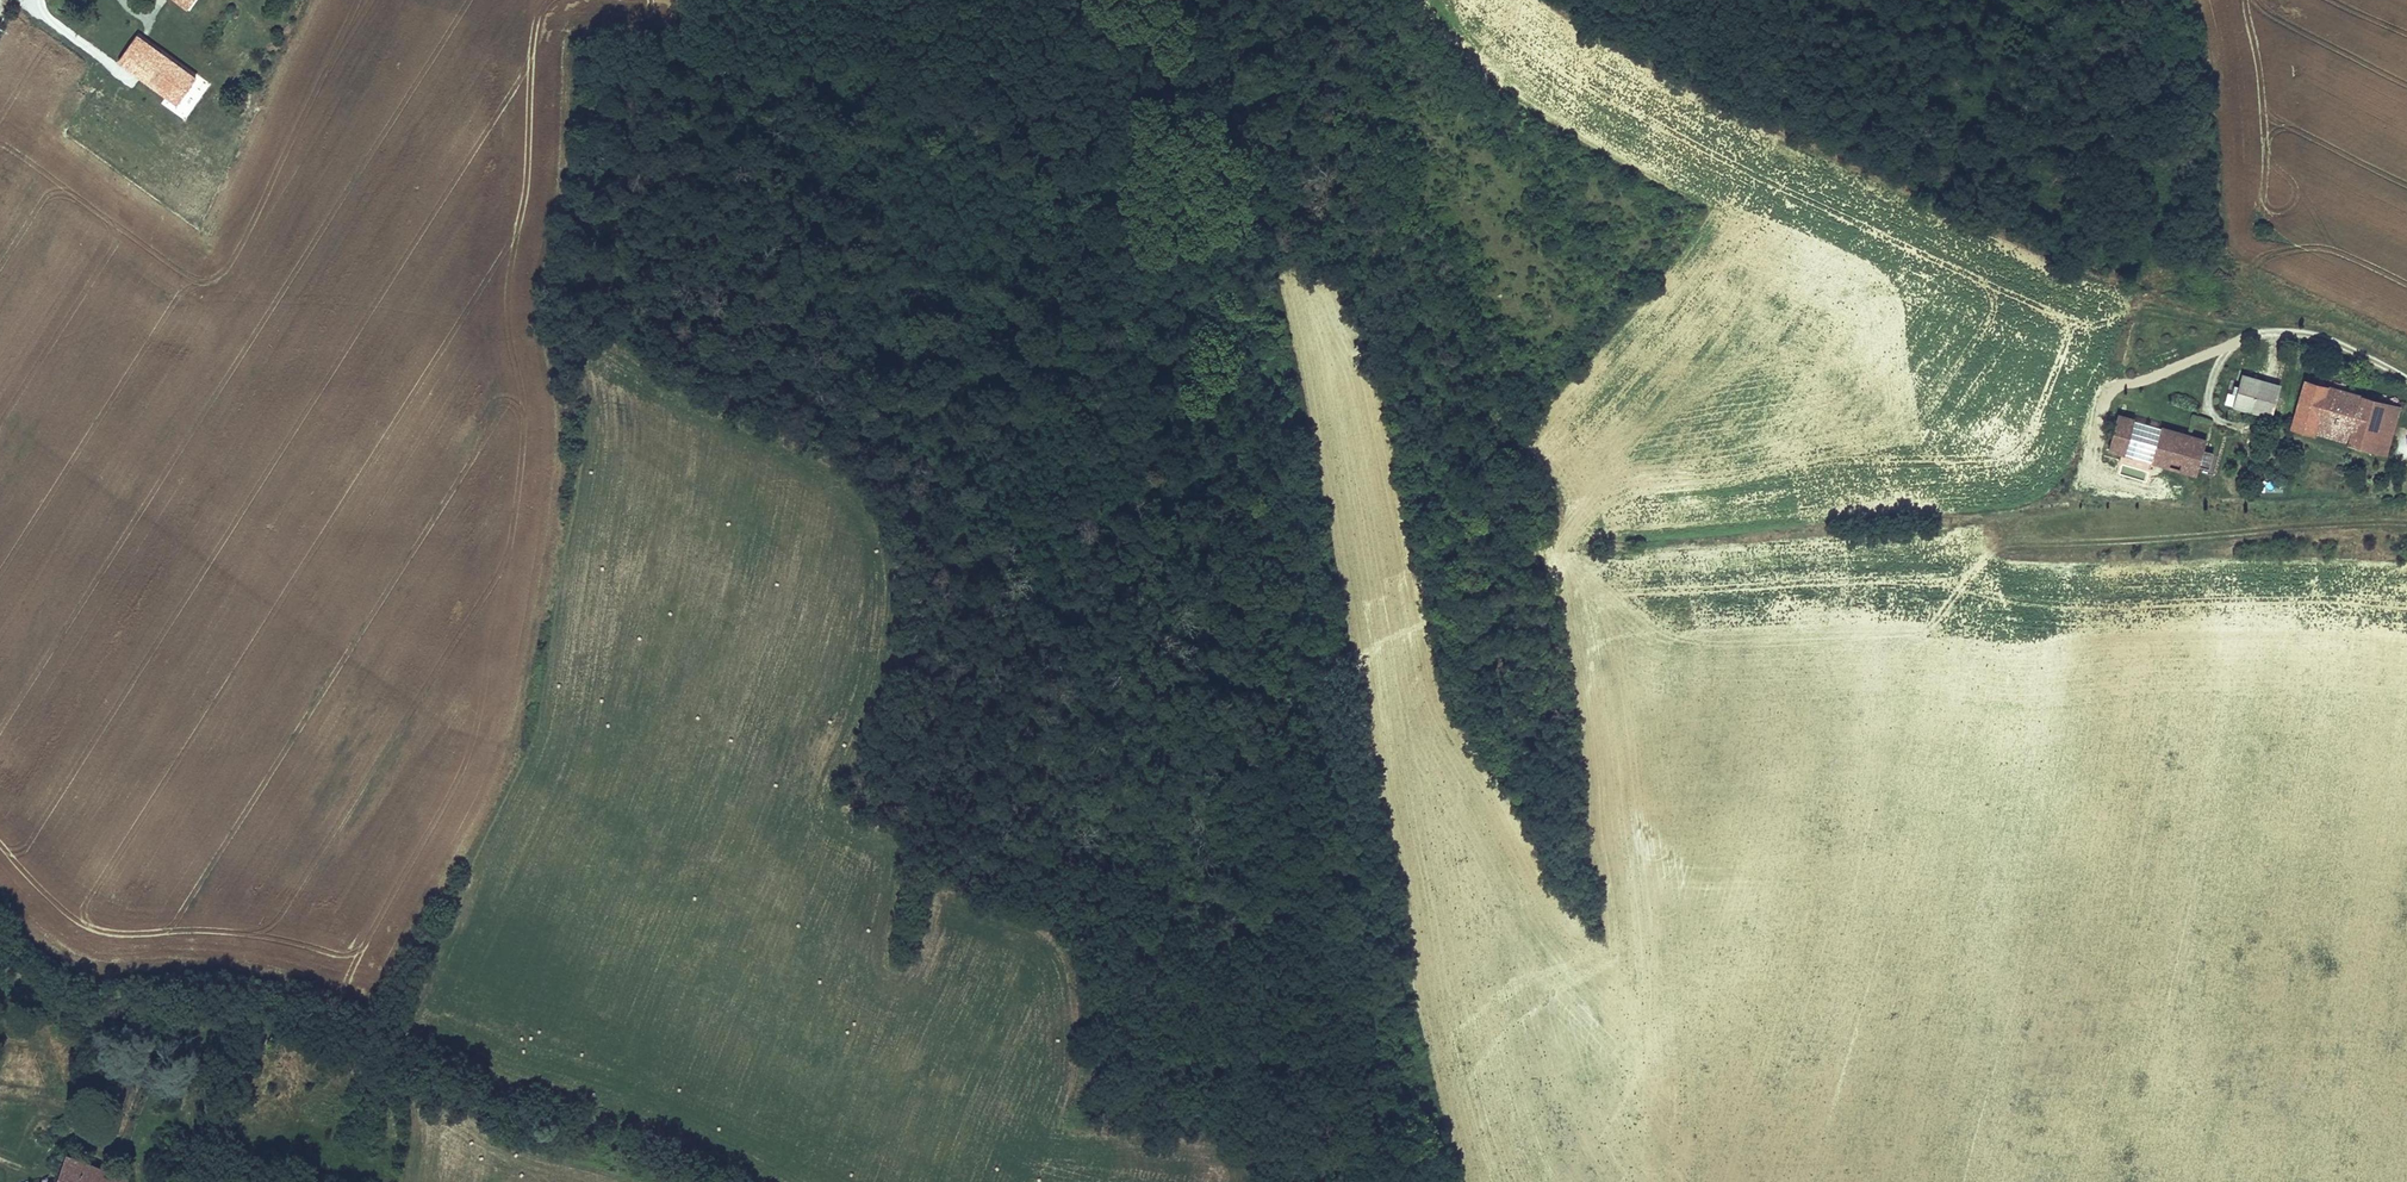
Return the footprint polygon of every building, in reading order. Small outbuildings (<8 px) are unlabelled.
[(190,8),(196,0),(179,0),(190,8)] [(198,77),(138,36),(118,61),(180,103),(198,77)] [(2272,416),(2281,382),(2243,372),(2233,406),(2272,416)] [(2313,433),(2314,431),(2317,419),(2352,429),(2349,441),(2348,443),(2385,454),(2399,406),(2305,380),(2291,427),(2313,433)] [(2203,447),(2205,440),(2118,415),(2108,448),(2196,472),(2198,465),(2204,467),(2209,448),(2203,447)] [(2317,419),(2314,431),(2349,441),(2352,429),(2317,419)] [(66,1157),(56,1181),(127,1181),(66,1157)]
